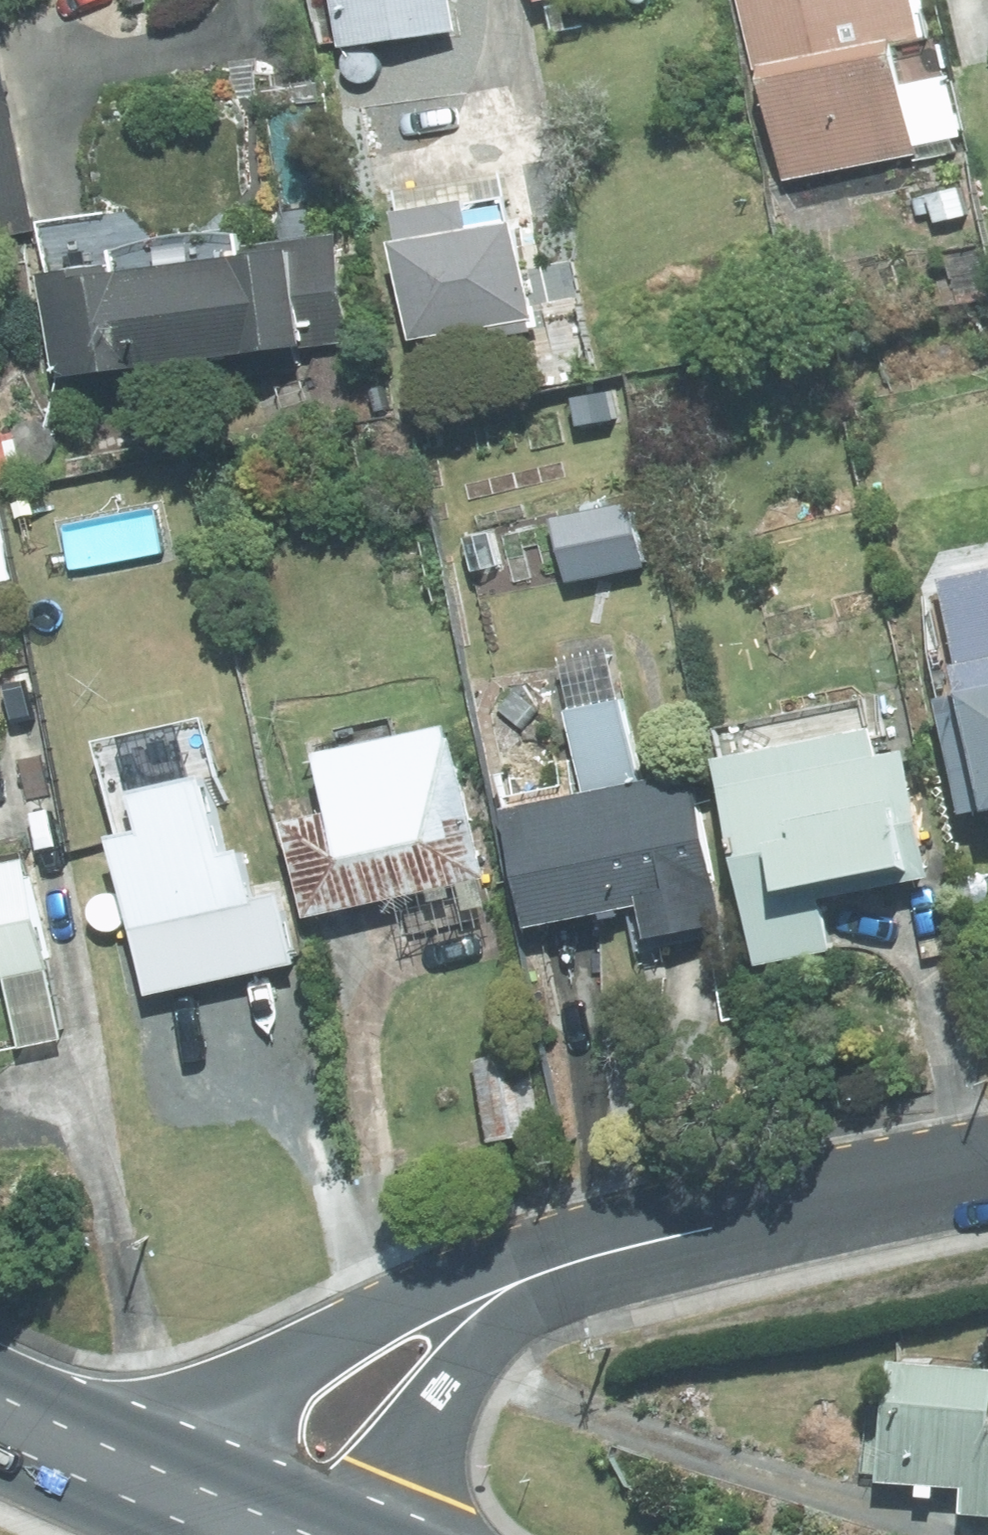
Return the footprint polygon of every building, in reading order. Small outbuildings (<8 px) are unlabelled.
[(342,47),(454,30),(450,0),(335,0),(342,47)] [(538,6),(548,4),(554,35),(584,30),(579,0),(537,0),(538,6)] [(915,143),(961,135),(952,85),(944,86),(936,39),(917,41),(909,0),(737,0),(750,72),(766,70),(787,180),(917,155),(915,143)] [(39,233),(0,55),(0,241),(39,233)] [(961,189),(928,196),(935,227),(967,220),(961,189)] [(394,249),(413,343),(492,328),(494,342),(529,335),(526,323),(532,322),(515,227),(473,235),(468,203),(397,217),(404,248),(394,249)] [(117,269),(47,278),(60,379),(351,342),(337,237),(232,250),(234,263),(118,277),(117,269)] [(936,344),(886,355),(893,384),(943,373),(936,344)] [(469,502),(460,548),(488,555),(498,507),(469,502)] [(479,556),(459,561),(463,582),(485,577),(479,556)] [(951,597),(963,656),(941,688),(967,819),(987,815),(987,589),(951,597)] [(531,931),(642,909),(649,942),(727,926),(696,776),(641,787),(623,700),(620,702),(611,659),(563,668),(572,711),(567,713),(585,799),(507,815),(531,931)] [(6,671),(11,705),(36,701),(31,668),(6,671)] [(330,818),(288,826),(308,921),(399,902),(407,939),(492,922),(451,730),(400,741),(397,729),(342,740),(346,755),(318,762),(330,818)] [(873,735),(719,766),(762,971),(832,956),(821,902),(930,879),(905,756),(879,761),(873,735)] [(140,798),(147,838),(116,844),(134,933),(207,918),(210,933),(230,929),(227,914),(252,908),(242,858),(220,862),(204,785),(140,798)] [(6,982),(21,1052),(63,1044),(25,867),(0,872),(0,984),(6,982)] [(529,1055),(476,1063),(489,1145),(540,1137),(529,1055)] [(963,1516),(987,1519),(987,1372),(890,1365),(880,1486),(920,1490),(919,1502),(936,1504),(937,1489),(966,1491),(963,1516)]
